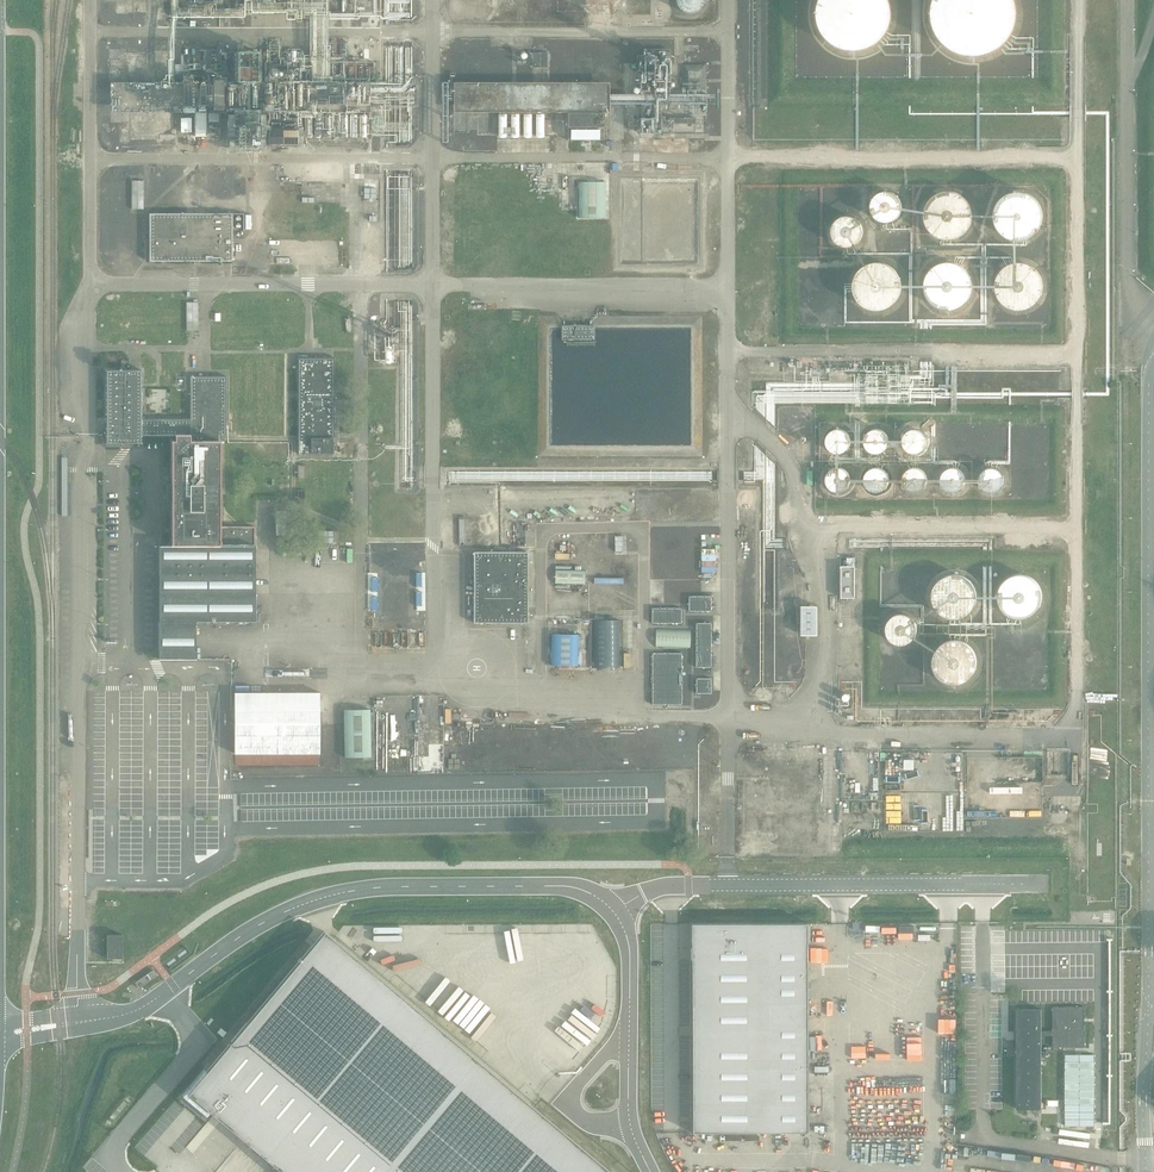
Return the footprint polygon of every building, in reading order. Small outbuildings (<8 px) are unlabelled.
[(676,2),(677,4),(679,7),(681,9),(683,10),(688,12),(691,12),(694,11),(697,9),(699,8),(700,6),(702,4),(703,1),(703,0),(676,0),(676,2)] [(813,12),(814,22),(818,30),(824,38),(832,43),(841,47),(851,48),(860,46),(869,42),(877,36),(882,28),(886,20),(887,10),(885,0),(815,0),(814,2),(813,12)] [(946,44),(955,49),(965,51),(976,51),(986,49),(995,44),(1002,37),(1008,28),(1012,19),(1013,8),(1011,0),(928,0),(927,10),(929,20),(932,29),(938,38),(946,44)] [(547,68),(547,53),(533,53),(533,68),(547,68)] [(707,64),(687,64),(687,77),(707,77),(707,64)] [(184,82),(112,81),(111,109),(138,110),(138,96),(149,97),(149,96),(158,96),(158,108),(184,109),(184,82)] [(567,140),(580,140),(603,140),(603,130),(606,130),(606,112),(608,112),(608,82),(452,83),(453,112),(567,112),(567,140)] [(389,139),(413,140),(415,99),(391,98),(389,139)] [(192,118),(181,118),(181,133),(192,133),(192,118)] [(143,209),(144,181),(132,181),(132,209),(143,209)] [(366,182),(366,197),(378,197),(378,182),(366,182)] [(605,182),(578,182),(578,218),(605,218),(605,182)] [(1045,213),(1045,212),(1044,207),(1043,203),(1040,198),(1038,195),(1034,192),(1030,190),(1026,188),(1021,187),(1015,188),(1011,189),(1005,192),(1003,194),(1000,198),(997,203),(996,207),(995,212),(996,216),(997,220),(998,224),(1002,229),(1006,233),(1010,235),(1014,236),(1019,237),(1023,237),(1027,236),(1032,234),(1036,231),(1040,227),(1043,222),(1044,217),(1045,213)] [(974,219),(974,214),(974,209),(973,205),(971,201),(968,197),(964,194),(960,191),(956,190),(951,189),(946,190),(942,191),(937,193),(934,195),(930,199),(928,203),(926,207),(925,212),(925,216),(926,221),(928,225),(930,229),(934,233),(937,235),(942,237),(946,238),(951,239),(956,238),(960,236),(964,234),(968,231),(971,227),(973,223),(974,219)] [(903,207),(903,203),(902,200),(900,197),(898,195),(895,193),(893,192),(889,191),(887,191),(883,192),(881,193),(878,194),(876,196),(874,198),(872,201),(872,205),(872,207),(872,210),(873,213),(874,215),(876,218),(878,219),(881,221),(885,222),(888,222),(891,222),(893,221),(897,219),(899,218),(901,215),(902,213),(903,210),(903,207)] [(232,261),(232,239),(232,214),(149,214),(149,261),(232,261)] [(865,231),(864,228),(864,225),(862,223),(860,220),(858,218),(855,216),(851,216),(849,215),(846,216),(842,217),(840,218),(838,220),(836,223),(835,225),(834,228),(833,231),(834,234),(835,237),(836,240),(838,243),(842,245),(844,246),(847,247),(849,247),(852,247),(855,246),(856,245),(860,243),(862,240),(864,237),(864,234),(865,231)] [(974,285),(973,280),(972,275),(970,271),(967,268),(964,265),(960,262),(955,261),(951,260),(946,260),(942,261),(937,263),(933,266),(929,270),(927,274),(925,279),(925,284),(925,289),(926,294),(929,299),(932,302),(935,305),(940,307),(944,309),(948,309),(954,309),(959,307),(962,306),(966,302),(969,299),(972,294),(974,289),(974,285)] [(903,287),(903,286),(903,281),(901,276),(899,272),(896,269),(893,266),(888,263),(883,262),(878,261),(874,262),(869,263),(864,266),(861,269),(858,272),(856,276),(854,282),(854,287),(855,292),(856,296),(859,301),(862,305),(867,308),(872,310),(876,311),(880,311),(885,310),(890,308),(893,306),(897,303),(899,299),(902,295),(903,291),(903,287)] [(1045,286),(1045,281),(1043,276),(1041,272),(1038,268),(1035,266),(1031,263),(1027,262),(1021,261),(1015,261),(1011,263),(1006,266),(1003,268),(1000,272),(998,276),(996,281),(996,285),(996,290),(997,294),(999,298),(1002,302),(1007,306),(1010,308),(1015,310),(1019,310),(1023,310),(1028,309),(1032,307),(1037,304),(1040,300),(1043,296),(1045,291),(1045,286)] [(199,331),(198,303),(186,303),(186,331),(199,331)] [(561,325),(561,340),(594,340),(594,325),(561,325)] [(333,453),(333,358),(298,358),(298,453),(333,453)] [(142,435),(175,435),(216,436),(226,436),(226,376),(190,376),(190,419),(142,419),(142,370),(106,370),(106,444),(122,444),(122,446),(129,447),(129,444),(142,444),(142,435)] [(890,441),(890,440),(889,438),(889,435),(886,431),(882,429),(880,428),(877,428),(872,429),(868,431),(867,433),(865,436),(865,440),(865,445),(868,448),(870,450),(872,452),(876,453),(880,452),(882,452),(885,450),(887,448),(888,446),(889,443),(890,441)] [(929,441),(929,440),(928,435),(927,433),(925,431),(921,429),(919,428),(916,428),(911,429),(907,431),(906,433),(905,436),(904,440),(905,445),(907,448),(910,451),(913,452),(915,453),(919,452),(922,452),(924,450),(926,448),(927,446),(928,444),(929,441)] [(852,442),(852,441),(851,437),(849,433),(845,430),(843,429),(840,429),(837,429),(834,430),(831,432),(829,434),(828,437),(827,441),(828,446),(829,448),(831,450),(833,452),(835,453),(839,454),(844,453),(848,450),(851,447),(851,445),(852,442)] [(220,527),(220,441),(216,441),(216,436),(175,435),(175,441),(172,441),(172,545),(255,545),(255,527),(220,527)] [(890,478),(889,475),(889,473),(886,469),(882,466),(880,466),(877,465),(872,466),(868,469),(865,473),(865,478),(865,482),(868,486),(870,488),(872,489),(876,490),(880,490),(882,489),(885,488),(887,486),(888,483),(889,481),(890,478)] [(852,479),(851,474),(850,472),(849,470),(845,467),(843,467),(840,466),(837,467),(834,468),(831,470),(829,472),(828,474),(827,479),(828,483),(829,485),(831,488),(833,489),(835,490),(839,491),(844,491),(848,488),(851,484),(852,482),(852,479)] [(967,479),(966,475),(965,472),(964,470),(960,468),(957,467),(954,466),(951,467),(949,467),(945,470),(944,472),(943,474),(942,479),(942,481),(943,484),(946,488),(948,489),(950,490),(954,491),(959,490),(963,488),(965,486),(966,484),(967,479)] [(928,480),(928,479),(927,475),(925,471),(921,468),(919,467),(916,467),(912,467),(909,468),(907,470),(905,472),(904,474),(903,478),(903,483),(904,486),(906,488),(908,490),(910,491),(915,492),(918,491),(920,491),(924,488),(927,485),(928,482),(928,480)] [(1005,480),(1005,479),(1004,475),(1001,471),(1000,469),(997,468),(993,467),(989,467),(986,468),(984,470),(982,472),(980,474),(979,479),(980,483),(981,486),(983,488),(985,490),(987,491),(991,492),(996,491),(1000,489),(1002,487),(1003,485),(1005,480)] [(276,511),(276,535),(286,536),(286,511),(276,511)] [(255,545),(172,545),(159,545),(159,660),(196,660),(196,622),(255,622),(255,545)] [(527,552),(473,552),(473,622),(527,622),(527,552)] [(855,597),(855,566),(841,566),(841,597),(855,597)] [(586,571),(555,570),(555,584),(586,585),(586,571)] [(1043,596),(1043,592),(1042,588),(1040,584),(1037,581),(1033,578),(1030,576),(1027,575),(1021,574),(1018,574),(1014,575),(1010,577),(1006,580),(1004,583),(1001,588),(1000,591),(999,596),(1000,600),(1001,604),(1003,607),(1005,611),(1008,614),(1012,616),(1016,617),(1020,618),(1025,618),(1029,617),(1033,615),(1037,612),(1039,609),(1041,605),(1043,600),(1043,596)] [(977,597),(977,592),(976,588),(973,584),(970,580),(967,578),(963,576),(958,575),(954,575),(950,575),(946,577),(942,579),(940,581),(937,585),(935,589),(934,593),(933,597),(934,602),(935,605),(937,608),(940,612),(942,614),(946,616),(950,618),(954,618),(959,618),(963,617),(967,615),(970,613),(973,609),(975,606),(977,601),(977,597)] [(689,611),(711,611),(711,596),(689,596),(689,611)] [(803,634),(819,634),(819,604),(802,604),(803,634)] [(681,609),(653,609),(653,623),(681,623),(681,609)] [(917,629),(917,628),(917,625),(916,623),(915,620),(913,617),(908,614),(905,613),(902,613),(899,613),(896,614),(893,616),(891,618),(888,622),(887,625),(886,628),(887,631),(887,634),(890,639),(893,641),(895,642),(899,644),(901,644),(904,644),(907,643),(910,642),(912,640),(914,638),(916,635),(917,632),(917,629)] [(621,620),(594,621),(594,668),(621,668),(621,620)] [(711,667),(711,623),(696,623),(696,667),(711,667)] [(692,629),(657,628),(656,647),(691,648),(692,629)] [(577,635),(553,635),(553,666),(577,666),(577,635)] [(977,662),(977,661),(976,658),(975,653),(974,650),(971,646),(968,644),(964,641),(960,640),(956,639),(951,640),(947,641),(943,643),(940,645),(937,649),(935,652),(933,657),(933,661),(933,664),(934,668),(935,672),(938,675),(941,678),(945,681),(948,682),(953,683),(958,683),(962,682),(966,680),(970,677),(973,673),(975,670),(976,666),(977,662)] [(682,654),(652,654),(652,705),(682,705),(682,654)] [(711,679),(697,679),(697,693),(711,693),(711,679)] [(235,693),(233,754),(320,754),(320,693),(235,693)] [(370,710),(344,710),(345,758),(371,758),(370,710)] [(809,923),(690,923),(692,1132),(811,1131),(809,923)] [(187,1095),(206,1111),(207,1110),(281,1171),(610,1171),(483,1065),(324,931),(187,1095)] [(122,958),(122,935),(107,935),(107,958),(122,958)] [(138,988),(156,975),(153,970),(135,983),(138,988)] [(1053,1006),(1053,1030),(1053,1035),(1053,1046),(1085,1046),(1084,1006),(1053,1006)] [(1016,1008),(1017,1108),(1041,1108),(1041,1035),(1041,1031),(1041,1008),(1016,1008)]
